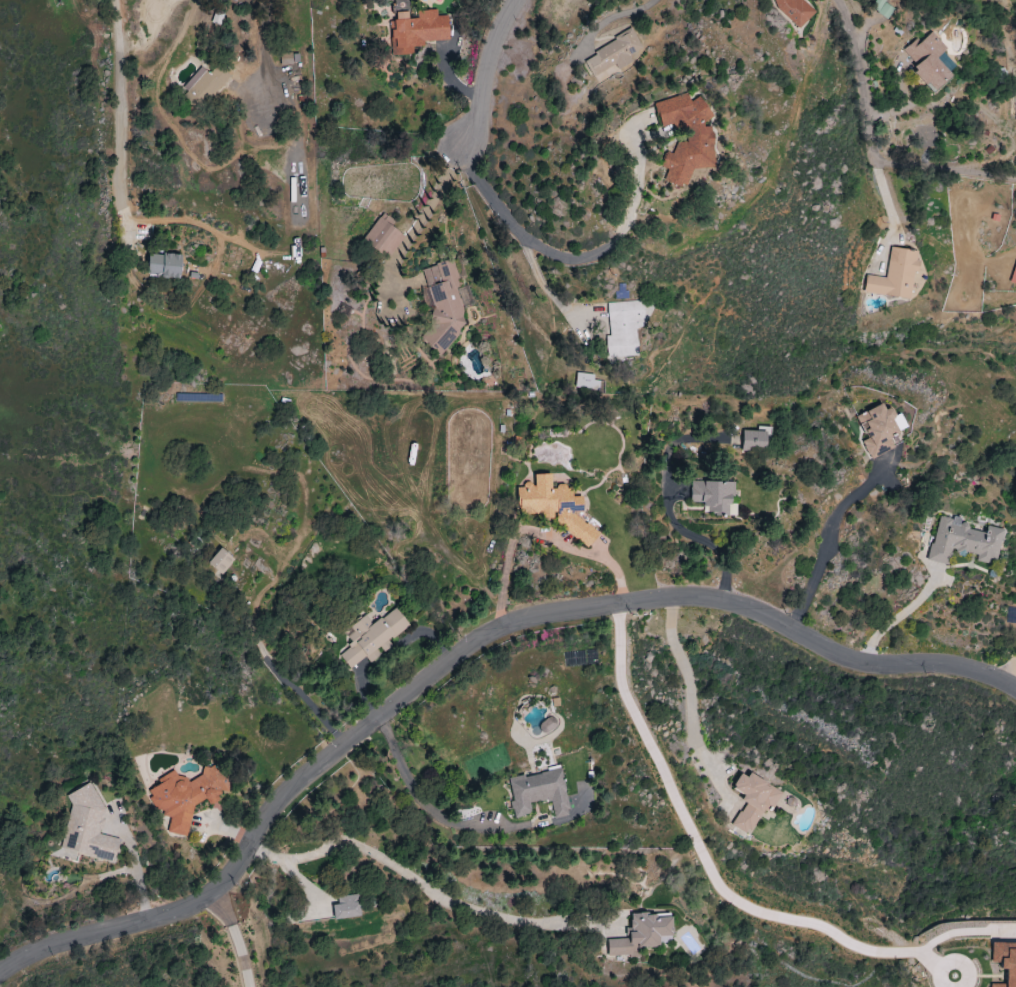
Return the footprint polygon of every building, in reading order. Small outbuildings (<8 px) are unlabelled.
[(803,0),(771,0),(801,28),(816,11),(803,0)] [(887,0),(875,0),(870,10),(888,19),(894,7),(885,3),(887,0)] [(451,40),(449,15),(438,16),(437,9),(417,11),(418,18),(410,19),(409,11),(396,12),(397,30),(392,31),(394,56),(413,54),(413,47),(425,46),(424,42),(451,40)] [(647,47),(639,30),(588,56),(602,82),(612,77),(609,70),(622,64),(624,68),(638,61),(634,53),(647,47)] [(901,53),(935,90),(958,69),(943,52),(947,48),(931,32),(919,43),(916,39),(901,53)] [(281,53),(281,66),(293,65),(293,53),(281,53)] [(201,67),(183,88),(187,92),(181,99),(197,112),(229,76),(217,65),(208,74),(201,67)] [(727,165),(726,144),(726,143),(725,125),(723,116),(722,100),(712,96),(706,96),(702,94),(669,96),(671,123),(689,122),(690,126),(699,130),(699,142),(682,143),(673,163),(680,166),(675,177),(690,183),(699,182),(707,164),(712,166),(727,165)] [(418,209),(421,221),(425,220),(427,228),(439,226),(436,214),(444,213),(441,197),(423,201),(425,208),(418,209)] [(403,229),(382,214),(363,240),(384,255),(403,229)] [(867,275),(865,293),(912,299),(919,251),(891,247),(887,278),(867,275)] [(183,277),(183,254),(150,254),(150,276),(183,277)] [(421,269),(434,311),(425,322),(427,329),(420,338),(441,355),(466,323),(456,290),(459,286),(452,260),(421,269)] [(607,303),(609,336),(605,337),(606,358),(638,356),(636,328),(645,328),(644,301),(607,303)] [(574,388),(598,391),(600,377),(576,374),(574,388)] [(858,415),(868,440),(863,441),(870,458),(895,448),(890,436),(906,429),(897,406),(887,410),(885,404),(858,415)] [(743,430),(743,450),(768,451),(769,427),(756,427),(756,431),(743,430)] [(519,510),(557,509),(557,536),(596,536),(595,523),(582,523),(582,510),(559,510),(559,502),(575,502),(575,486),(554,487),(553,474),(536,474),(536,485),(519,485),(519,510)] [(737,515),(737,510),(735,510),(735,481),(691,481),(691,503),(707,503),(707,515),(737,515)] [(1004,529),(987,526),(986,532),(969,529),(971,522),(939,515),(929,560),(950,565),(953,549),(979,555),(977,562),(995,566),(1004,529)] [(209,564),(222,575),(235,559),(221,548),(209,564)] [(374,625),(367,617),(346,634),(354,644),(340,655),(351,669),(366,657),(371,664),(383,654),(393,646),(390,641),(411,625),(396,607),(374,625)] [(171,770),(159,782),(158,784),(151,790),(150,800),(158,810),(161,811),(166,817),(170,818),(168,832),(188,836),(193,809),(203,800),(215,806),(221,794),(221,791),(227,792),(230,779),(222,770),(219,768),(205,766),(202,773),(190,783),(186,778),(185,777),(171,770)] [(509,780),(514,801),(511,802),(515,818),(533,814),(530,803),(550,799),(554,818),(571,814),(561,768),(509,780)] [(785,793),(744,771),(734,789),(748,796),(732,826),(751,836),(768,804),(777,809),(785,793)] [(120,839),(100,834),(106,810),(92,783),(67,796),(71,805),(60,852),(68,854),(74,866),(77,854),(114,863),(120,839)] [(569,795),(570,817),(592,816),(592,794),(569,795)] [(338,905),(332,906),(334,920),(360,916),(358,894),(337,897),(338,905)] [(608,940),(609,957),(640,956),(640,948),(662,947),(662,937),(676,936),(674,914),(632,916),(633,931),(629,932),(629,939),(608,940)] [(993,942),(993,962),(1004,963),(1004,970),(1009,970),(1009,985),(992,984),(992,986),(1015,986),(1015,943),(993,942)]
